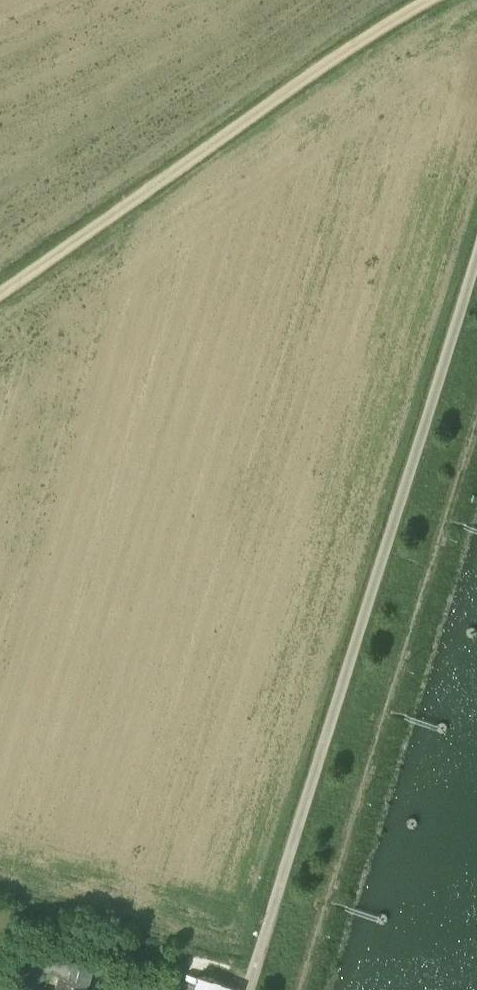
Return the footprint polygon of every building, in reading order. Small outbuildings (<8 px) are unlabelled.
[(91,967),(48,954),(44,968),(59,972),(88,981),(90,981),(94,967),(91,967)] [(31,985),(47,977),(39,960),(23,967),(31,985)] [(102,982),(119,987),(122,976),(105,971),(102,982)] [(59,972),(55,986),(67,989),(85,989),(88,981),(59,972)] [(196,982),(194,989),(227,989),(229,983),(199,974),(196,982)] [(144,983),(122,976),(119,987),(128,989),(141,989),(144,983)]
